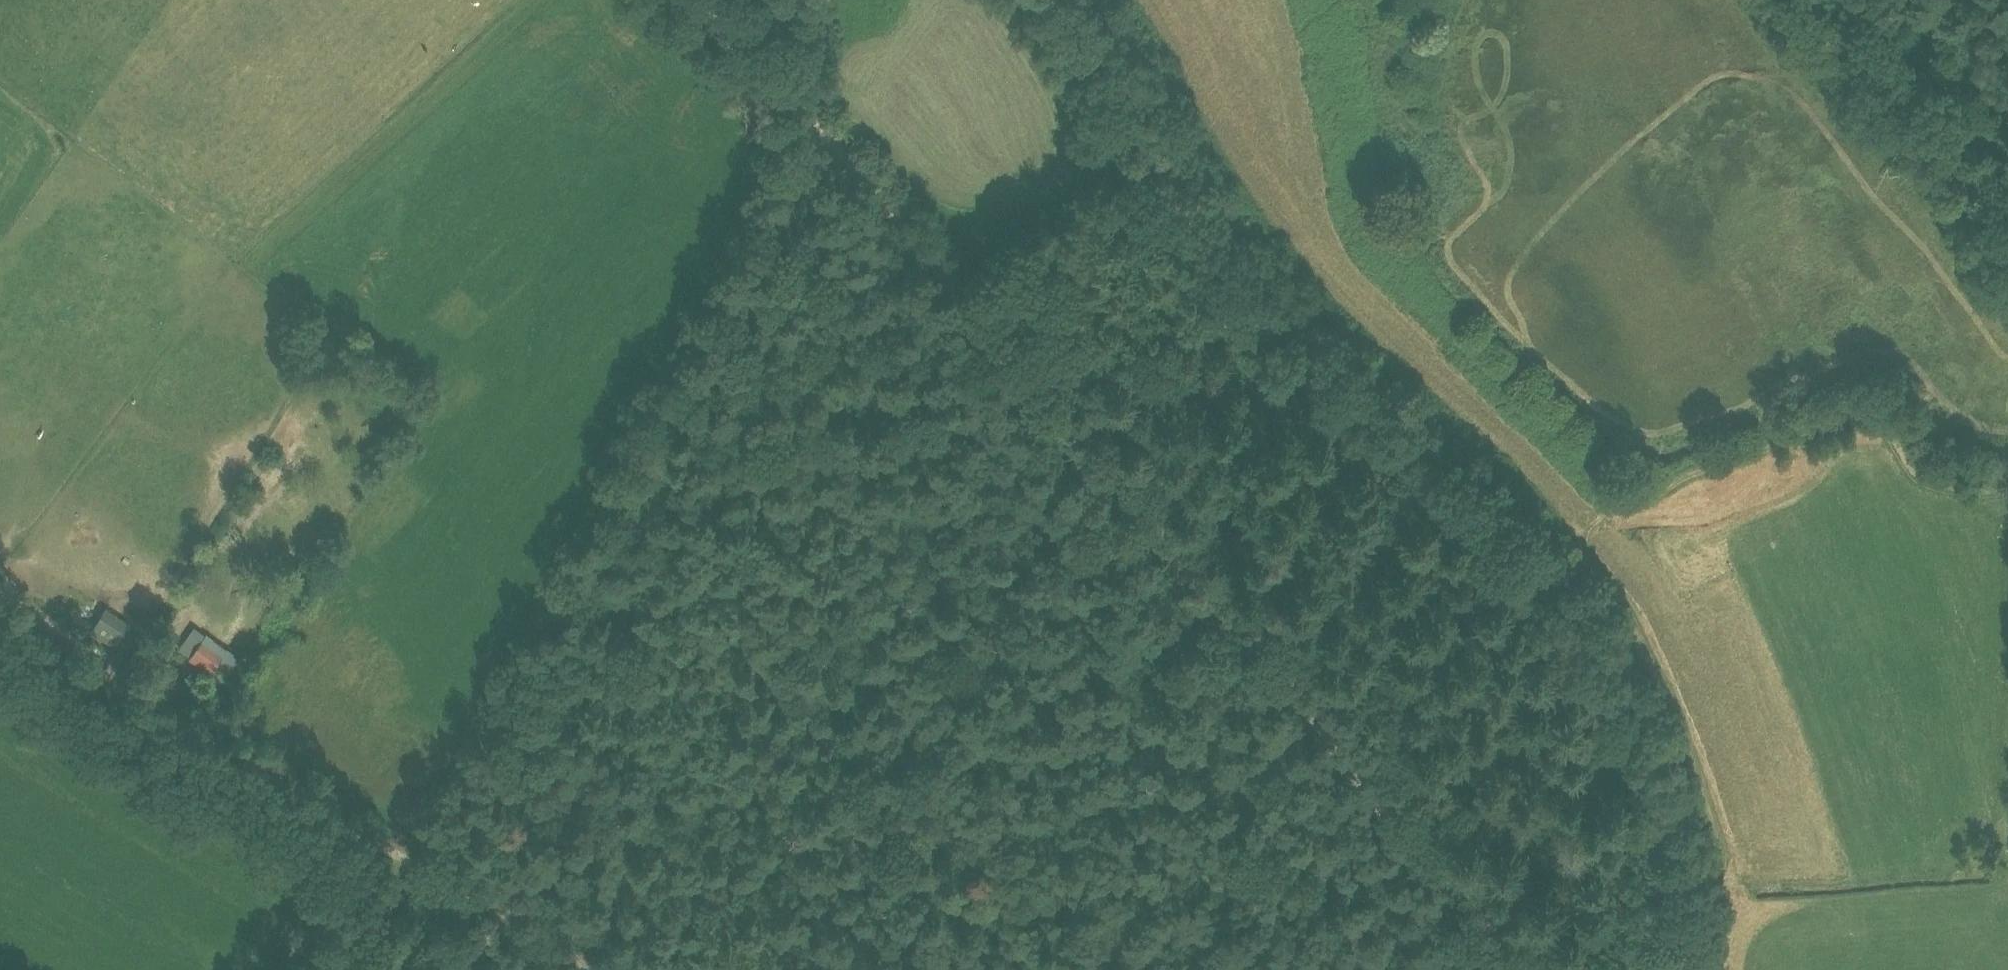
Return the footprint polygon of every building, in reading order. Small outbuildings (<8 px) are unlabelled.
[(119,646),(133,623),(104,606),(91,629),(119,646)] [(190,657),(189,658),(209,673),(222,655),(201,640),(190,657)]
